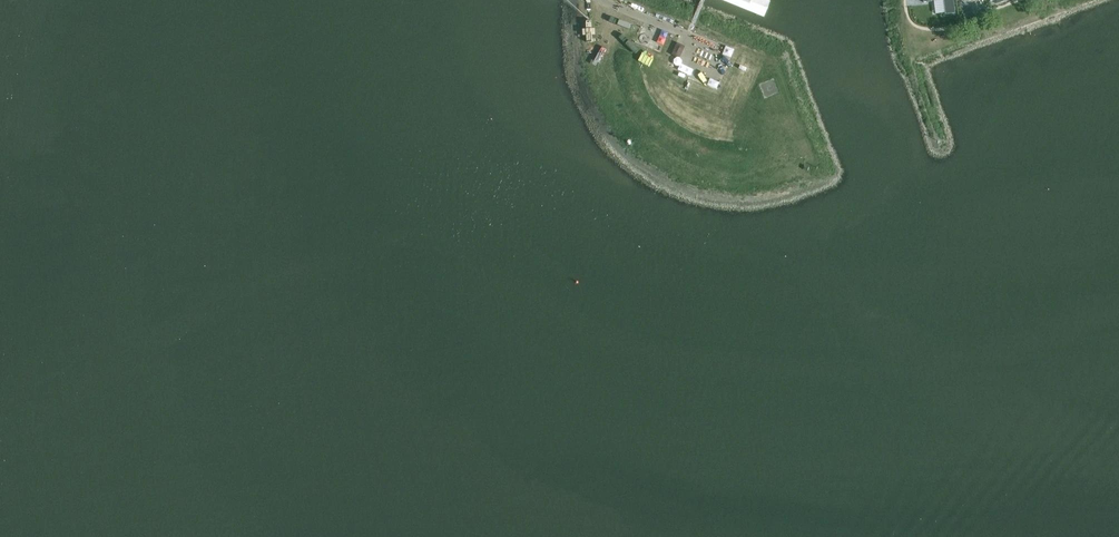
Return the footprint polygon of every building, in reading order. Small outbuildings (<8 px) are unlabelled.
[(763,16),(768,3),(761,0),(723,0),(763,16)] [(946,13),(954,12),(953,0),(944,0),(946,13)]
